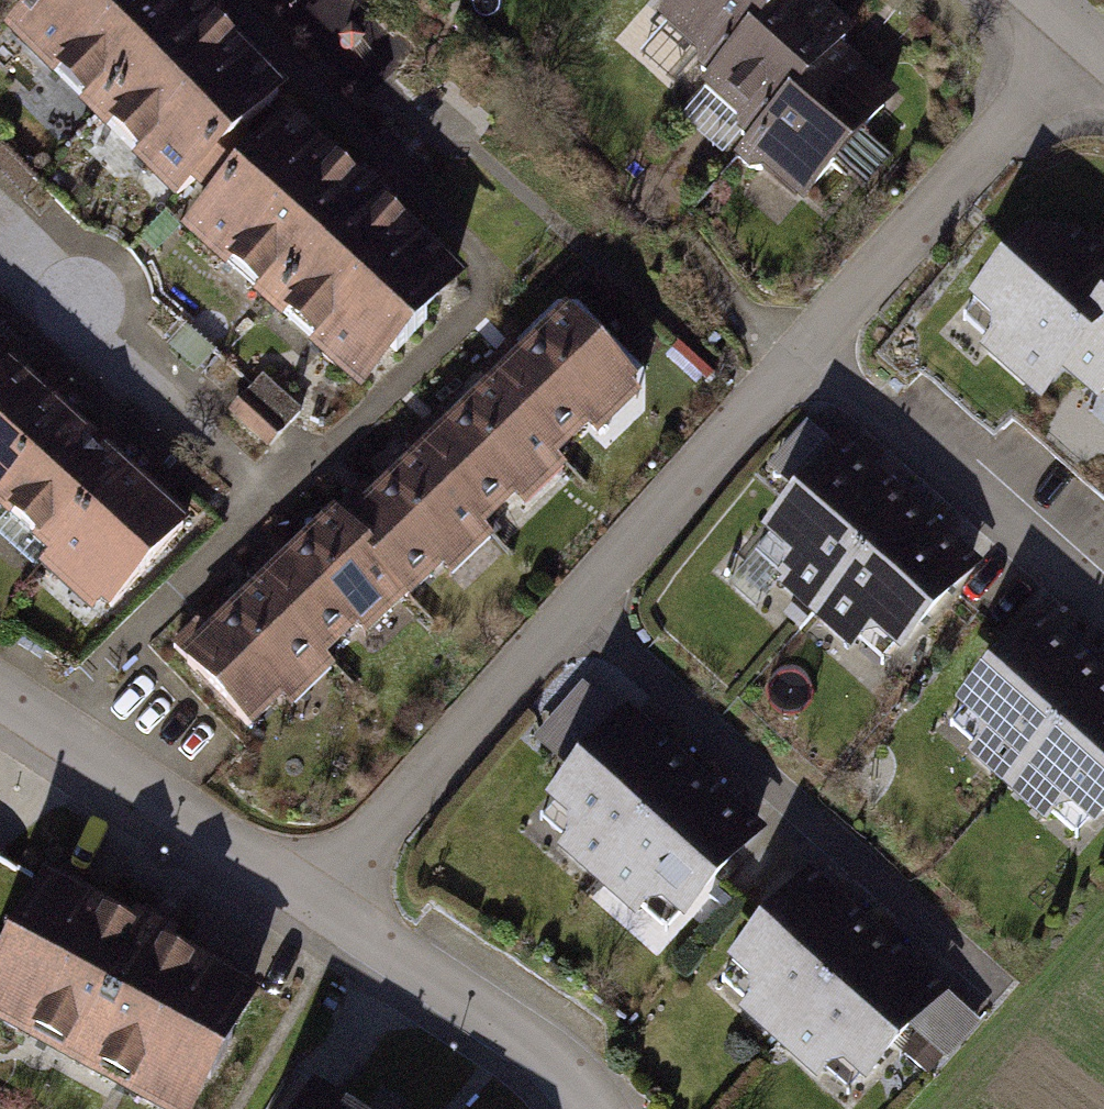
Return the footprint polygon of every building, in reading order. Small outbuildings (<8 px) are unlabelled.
[(23,22),(204,201),(285,111),(288,114),(301,101),(200,0),(46,0),(23,22)] [(658,9),(703,48),(697,55),(697,68),(707,77),(775,0),(666,0),(658,9)] [(708,77),(759,123),(747,136),(757,145),(858,30),(824,0),(775,0),(710,74),(708,77)] [(798,186),(817,202),(905,101),(843,47),(742,163),(753,172),(765,170),(772,163),(798,186)] [(204,201),(191,215),(378,384),(472,280),(288,114),(285,111),(204,201)] [(1024,384),(1103,298),(1103,270),(1064,233),(1018,229),(967,291),(987,307),(990,335),(981,344),(1024,384)] [(1059,350),(1083,371),(1091,379),(1097,372),(1103,372),(1103,301),(1059,350)] [(626,369),(562,303),(506,356),(494,344),(476,362),(551,440),(626,369)] [(77,405),(57,384),(45,398),(9,365),(0,375),(0,487),(77,405)] [(550,440),(487,374),(431,428),(419,416),(400,434),(476,512),(550,440)] [(304,412),(268,379),(251,397),(288,430),(304,412)] [(41,552),(131,455),(108,433),(97,445),(86,435),(90,431),(70,413),(0,488),(0,513),(41,552)] [(785,573),(817,602),(910,501),(842,439),(830,451),(797,423),(751,472),(784,502),(768,520),(789,540),(791,567),(785,573)] [(475,512),(411,446),(355,499),(344,487),(325,505),(400,583),(475,512)] [(42,552),(98,605),(117,584),(177,520),(142,488),(154,474),(132,456),(42,552)] [(910,501),(817,602),(841,624),(849,631),(855,624),(882,624),(904,644),(978,562),(910,501)] [(391,574),(327,508),(271,562),(259,550),(240,568),(316,646),(391,574)] [(315,646),(252,580),(196,633),(184,621),(165,639),(240,717),(315,646)] [(978,747),(1010,776),(1102,675),(1035,613),(961,694),(982,714),(984,741),(978,747)] [(1010,776),(1034,798),(1042,805),(1048,799),(1075,798),(1097,818),(1103,810),(1103,676),(1103,675),(1010,776)] [(564,838),(596,867),(689,765),(621,703),(547,785),(569,804),(570,831),(564,838)] [(689,766),(597,867),(620,889),(628,896),(634,890),(661,889),(683,909),(757,828),(689,766)] [(750,1002),(781,1031),(874,930),(806,868),(732,949),(754,969),(755,996),(750,1002)] [(0,988),(0,1013),(177,1108),(210,1108),(226,1080),(234,1084),(255,1044),(250,1041),(272,1000),(178,950),(182,942),(152,926),(149,933),(56,883),(35,923),(30,920),(10,957),(16,960),(0,988)] [(874,930),(782,1031),(806,1053),(814,1060),(819,1054),(847,1053),(868,1073),(910,1027),(944,1057),(975,1021),(942,992),(874,930)] [(939,1059),(914,1036),(901,1049),(926,1072),(939,1059)] [(318,1085),(303,1108),(357,1108),(318,1085)]
